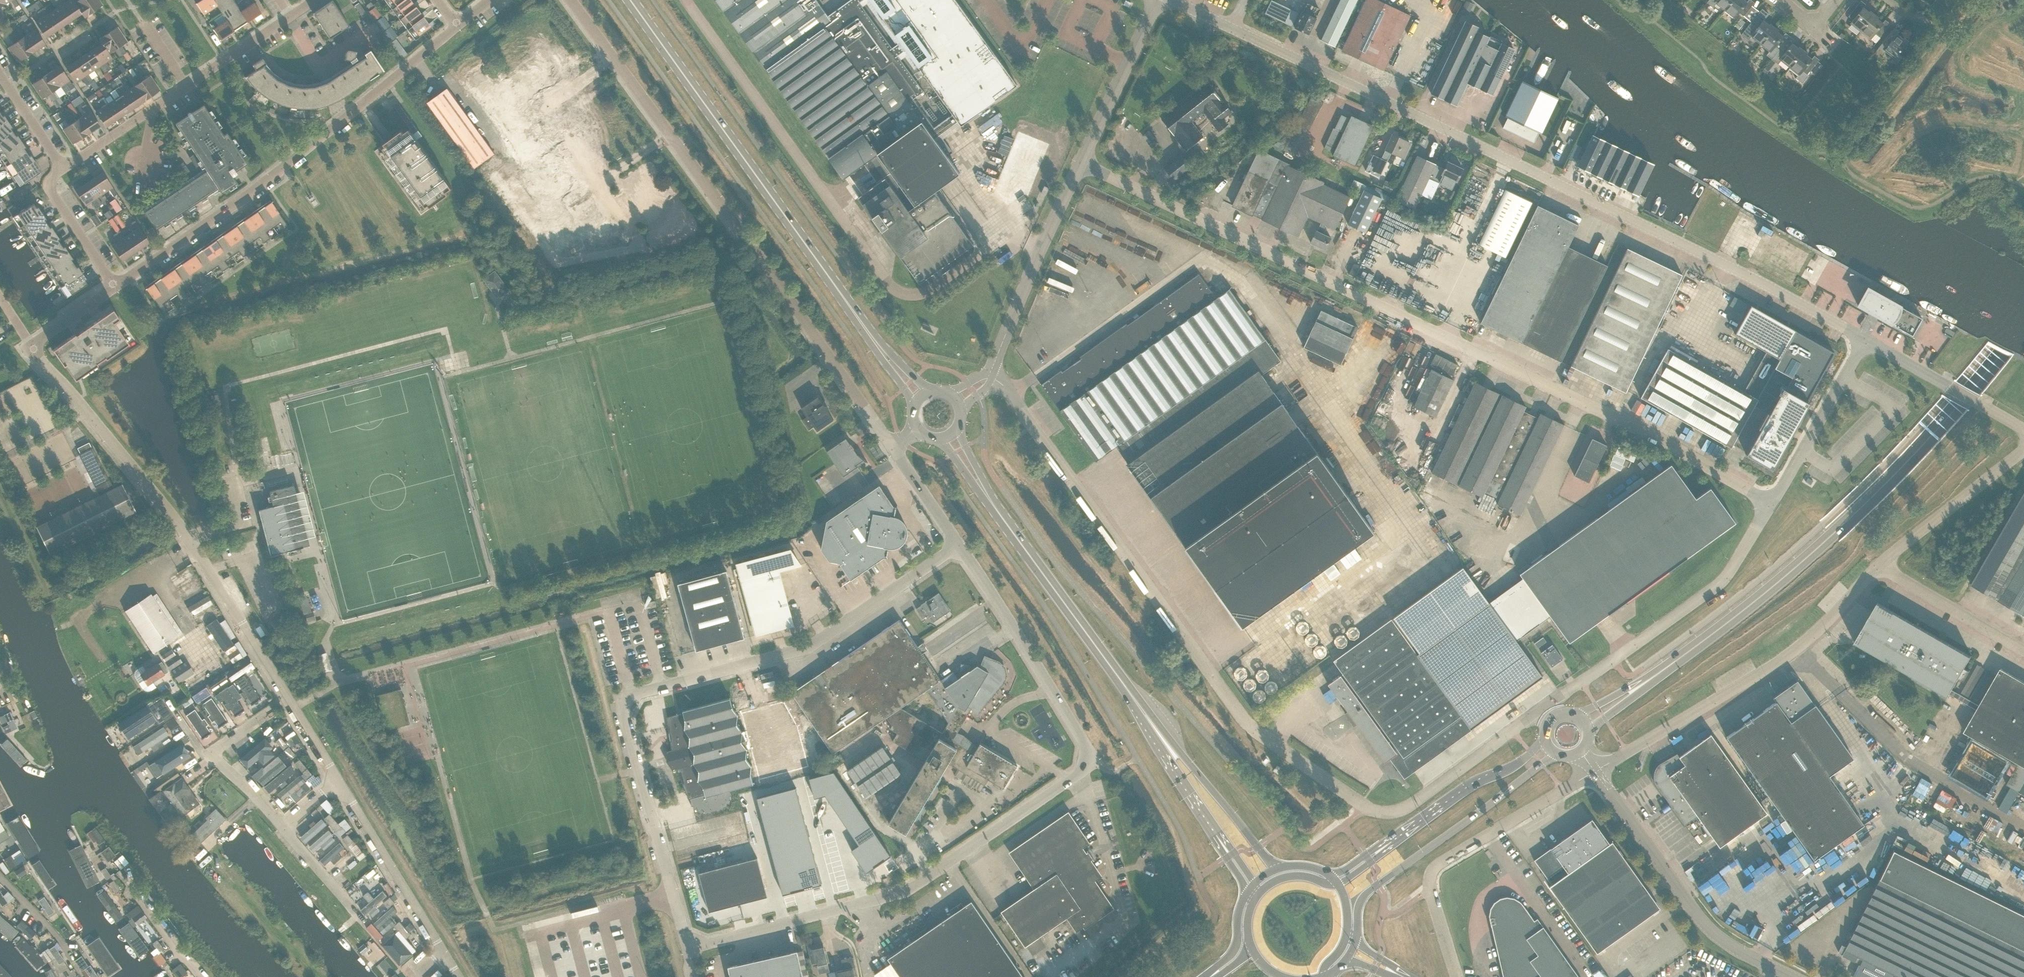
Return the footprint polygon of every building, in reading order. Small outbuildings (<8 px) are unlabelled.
[(73,19),(60,0),(55,0),(59,7),(54,11),(64,25),(73,19)] [(75,2),(73,0),(69,0),(66,2),(65,0),(60,0),(73,19),(81,14),(84,18),(85,17),(74,3),(75,2)] [(94,11),(86,0),(78,0),(75,2),(74,3),(85,17),(94,11)] [(94,11),(103,5),(99,0),(86,0),(94,11)] [(229,8),(223,0),(201,0),(196,4),(197,4),(203,14),(216,5),(221,13),(229,8)] [(236,4),(234,0),(223,0),(229,8),(236,4)] [(340,13),(332,0),(312,13),(319,23),(318,24),(320,26),(340,13)] [(403,0),(384,0),(391,9),(403,0)] [(415,7),(414,7),(412,4),(409,0),(403,0),(391,9),(399,19),(415,7)] [(828,16),(816,0),(716,0),(844,178),(864,164),(878,183),(858,197),(920,283),(973,245),(935,192),(960,174),(947,156),(953,152),(940,135),(958,122),(961,126),(1018,85),(956,0),(850,0),(828,16)] [(1357,0),(1340,0),(1321,40),(1335,47),(1357,0)] [(1408,20),(1399,15),(1400,12),(1376,0),(1366,0),(1342,50),(1375,66),(1384,70),(1408,20)] [(1732,0),(1708,0),(1704,5),(1707,7),(1709,5),(1713,7),(1716,3),(1724,10),(1732,0)] [(1724,10),(1734,18),(1739,12),(1743,16),(1754,3),(1751,0),(1748,0),(1746,3),(1743,0),(1732,0),(1724,10)] [(1861,1),(1848,16),(1853,20),(1851,23),(1860,31),(1873,14),(1869,11),(1868,13),(1863,8),(1865,4),(1861,1)] [(362,17),(366,14),(359,2),(354,5),(362,17)] [(229,8),(241,27),(261,13),(254,3),(241,11),(236,4),(229,8)] [(64,25),(54,11),(48,14),(44,7),(40,10),(55,32),(64,25)] [(407,29),(423,17),(422,17),(422,18),(419,15),(420,14),(415,7),(399,19),(407,29)] [(220,40),(241,27),(229,8),(221,13),(227,21),(213,30),(220,40)] [(1751,36),(1760,44),(1774,27),(1770,24),(1768,26),(1763,21),(1766,17),(1769,14),(1762,9),(1741,34),(1748,40),(1751,36)] [(46,38),(55,32),(40,10),(37,12),(41,19),(36,23),(46,38)] [(1308,34),(1316,18),(1303,12),(1295,28),(1308,34)] [(340,13),(320,26),(322,29),(323,29),(329,39),(349,26),(340,13)] [(1287,14),(1283,20),(1292,26),(1295,19),(1287,14)] [(1873,14),(1860,31),(1870,39),(1874,33),(1879,37),(1890,24),(1885,20),(1882,23),(1876,19),(1877,17),(1873,14)] [(390,26),(383,16),(375,21),(383,31),(390,26)] [(423,17),(407,29),(415,40),(430,28),(427,25),(428,24),(423,17)] [(1739,29),(1745,22),(1740,19),(1734,26),(1739,29)] [(1466,21),(1431,93),(1457,106),(1468,83),(1493,96),(1516,50),(1501,43),(1501,44),(1490,39),(1490,38),(1478,31),(1479,28),(1466,21)] [(26,35),(36,50),(45,44),(30,22),(27,25),(31,32),(26,35)] [(108,33),(123,55),(127,60),(130,58),(127,52),(126,52),(121,46),(127,42),(117,27),(108,33)] [(394,31),(390,27),(382,32),(386,37),(394,31)] [(1771,59),(1790,36),(1785,33),(1782,36),(1776,32),(1777,30),(1774,27),(1760,44),(1769,51),(1766,55),(1771,59)] [(1902,39),(1896,35),(1899,31),(1894,27),(1884,41),(1876,51),(1882,55),(1885,51),(1894,58),(1898,61),(1907,50),(1903,47),(1907,41),(1903,38),(1902,39)] [(36,50),(26,35),(20,39),(16,32),(12,35),(27,56),(36,50)] [(119,57),(123,55),(108,33),(99,39),(102,43),(109,54),(115,50),(119,57)] [(18,62),(27,56),(12,35),(9,37),(13,44),(8,48),(18,62)] [(1789,67),(1802,50),(1799,47),(1797,49),(1792,44),(1795,40),(1790,36),(1771,59),(1778,64),(1781,60),(1789,67)] [(400,44),(396,39),(390,43),(394,48),(400,44)] [(112,58),(109,54),(102,43),(93,49),(107,71),(111,69),(106,62),(112,58)] [(112,78),(107,71),(93,49),(84,55),(94,70),(99,67),(109,80),(112,78)] [(356,59),(355,57),(356,51),(349,50),(348,50),(347,50),(346,51),(345,52),(344,59),(347,65),(330,76),(319,82),(307,84),(295,83),(283,79),(273,73),(266,64),(262,58),(252,65),(255,70),(245,77),(246,79),(248,81),(249,83),(251,84),(252,86),(256,90),(260,93),(264,96),(266,97),(268,99),(270,100),(272,101),(274,102),(277,103),(279,104),(281,105),(286,106),(291,107),(293,108),(298,108),(303,109),(308,109),(313,108),(316,108),(318,107),(323,106),(325,106),(330,104),(334,102),(337,101),(341,98),(343,97),(383,70),(369,50),(356,59)] [(1802,50),(1789,67),(1799,75),(1803,69),(1808,73),(1819,60),(1814,56),(1811,59),(1805,55),(1806,53),(1802,50)] [(518,152),(544,133),(524,104),(560,78),(547,60),(548,59),(542,51),(497,83),(483,63),(464,77),(518,152)] [(88,74),(94,70),(84,55),(75,61),(90,83),(93,81),(88,74)] [(86,85),(90,83),(75,61),(66,68),(76,82),(82,79),(86,85)] [(122,73),(126,70),(121,63),(117,66),(122,73)] [(131,76),(139,71),(135,65),(127,70),(131,76)] [(50,72),(61,87),(66,83),(71,90),(74,87),(60,66),(50,72)] [(55,90),(61,87),(50,72),(41,78),(60,105),(63,102),(59,97),(55,90)] [(136,75),(151,97),(160,90),(150,75),(144,79),(139,73),(136,75)] [(142,103),(151,97),(136,75),(133,77),(137,84),(132,88),(142,103)] [(59,105),(60,105),(41,78),(32,84),(42,99),(48,95),(53,102),(56,107),(60,105),(59,105)] [(1541,134),(1558,98),(1521,80),(1505,117),(1507,118),(1503,128),(1534,143),(1538,133),(1541,134)] [(1223,105),(1219,100),(1221,98),(1208,82),(1161,119),(1174,135),(1186,150),(1203,137),(1191,122),(1204,112),(1219,131),(1227,125),(1223,118),(1231,112),(1225,103),(1223,105)] [(142,103),(132,88),(126,91),(122,85),(118,87),(133,109),(142,103)] [(124,115),(133,109),(118,87),(115,89),(119,96),(114,100),(124,115)] [(474,168),(494,154),(447,89),(427,103),(474,168)] [(90,102),(97,97),(94,93),(87,98),(90,102)] [(124,115),(114,100),(108,103),(104,97),(100,99),(115,121),(124,115)] [(1295,156),(1323,102),(1311,97),(1293,132),(1272,145),(1295,156)] [(106,127),(115,121),(100,99),(97,101),(101,108),(96,112),(106,127)] [(74,115),(78,112),(71,102),(67,105),(74,115)] [(81,117),(91,132),(100,126),(86,104),(82,107),(86,113),(81,117)] [(223,135),(203,105),(175,124),(195,154),(189,157),(199,173),(193,177),(194,179),(186,185),(185,182),(180,185),(181,188),(174,193),(172,190),(167,194),(169,196),(161,201),(160,199),(155,202),(156,204),(149,209),(147,207),(142,210),(156,230),(206,197),(206,196),(213,192),(214,195),(220,191),(221,193),(236,182),(231,174),(247,163),(227,133),(223,135)] [(67,116),(64,112),(61,114),(64,119),(69,125),(63,129),(73,144),(82,138),(67,116)] [(91,132),(81,117),(75,121),(71,114),(67,116),(82,138),(91,132)] [(1350,119),(1341,115),(1335,129),(1343,133),(1333,155),(1355,166),(1373,126),(1351,115),(1350,119)] [(13,132),(7,122),(0,126),(0,141),(13,132)] [(1331,151),(1340,131),(1333,128),(1324,148),(1331,151)] [(452,188),(409,129),(404,134),(402,131),(384,144),(386,147),(383,149),(426,207),(429,205),(430,208),(448,195),(446,192),(452,188)] [(539,158),(561,142),(550,129),(544,133),(518,152),(512,156),(522,170),(515,175),(542,212),(534,217),(561,254),(581,239),(589,249),(622,244),(606,221),(597,228),(588,215),(575,225),(558,200),(578,186),(569,173),(556,183),(539,158)] [(20,142),(13,132),(0,141),(0,155),(20,142)] [(1404,158),(1410,144),(1403,141),(1403,140),(1392,135),(1385,149),(1386,150),(1381,159),(1373,155),(1366,171),(1379,177),(1387,161),(1386,161),(1390,152),(1404,158)] [(1654,164),(1592,135),(1577,165),(1639,195),(1654,164)] [(27,152),(20,142),(0,155),(0,157),(6,166),(27,152)] [(1258,216),(1283,162),(1259,150),(1249,172),(1233,206),(1252,215),(1252,213),(1258,216)] [(13,176),(33,162),(27,152),(6,166),(13,176)] [(1174,181),(1191,168),(1180,155),(1164,168),(1174,181)] [(1434,166),(1435,164),(1417,156),(1396,200),(1414,209),(1429,178),(1434,166)] [(33,162),(13,176),(19,186),(40,172),(33,162)] [(1283,162),(1258,216),(1262,218),(1261,219),(1298,237),(1307,216),(1321,223),(1317,231),(1316,231),(1310,242),(1325,249),(1331,238),(1321,233),(1325,225),(1335,229),(1350,197),(1323,184),(1324,182),(1288,165),(1288,164),(1283,162)] [(1463,169),(1447,162),(1443,170),(1434,166),(1429,178),(1451,188),(1455,181),(1457,182),(1463,169)] [(181,177),(189,171),(185,165),(177,170),(181,177)] [(93,179),(103,194),(109,190),(113,197),(117,194),(103,172),(93,179)] [(98,197),(103,194),(93,179),(84,185),(99,206),(102,204),(98,197)] [(1391,193),(1395,185),(1385,180),(1381,188),(1391,193)] [(95,209),(99,206),(84,185),(75,191),(85,206),(91,202),(95,209)] [(1046,195),(1049,188),(1044,185),(1041,193),(1046,195)] [(1365,232),(1381,198),(1364,190),(1348,224),(1365,232)] [(1533,203),(1506,190),(1480,244),(1507,257),(1533,203)] [(259,208),(273,227),(280,223),(284,228),(288,226),(272,202),(273,202),(272,201),(268,204),(267,203),(259,208)] [(20,227),(40,213),(33,203),(13,217),(20,227)] [(121,209),(118,204),(113,207),(116,212),(121,209)] [(1561,361),(1607,266),(1568,247),(1578,225),(1537,205),(1480,323),(1561,361)] [(1801,246),(1720,205),(1715,214),(1700,207),(1695,217),(1710,225),(1708,228),(1721,234),(1724,228),(1731,232),(1728,238),(1789,269),(1801,246)] [(266,232),(273,227),(259,208),(252,212),(253,214),(250,216),(267,240),(270,238),(266,232)] [(113,215),(109,210),(104,214),(107,219),(113,215)] [(26,237),(47,223),(40,213),(20,227),(26,237)] [(263,243),(267,240),(250,216),(247,219),(246,217),(239,222),(252,242),(259,237),(263,243)] [(101,222),(98,218),(93,222),(95,226),(101,222)] [(130,234),(140,249),(149,242),(135,221),(131,223),(136,230),(130,234)] [(245,247),(252,242),(239,222),(232,227),(233,228),(229,231),(246,255),(249,252),(245,247)] [(33,247),(54,233),(47,223),(26,237),(33,247)] [(153,238),(157,235),(152,227),(147,230),(153,238)] [(140,249),(130,234),(124,237),(120,230),(116,233),(131,255),(140,249)] [(243,257),(246,255),(229,231),(226,233),(225,231),(218,236),(232,256),(239,251),(243,257)] [(40,257),(60,243),(54,233),(33,247),(40,257)] [(122,261),(131,255),(116,233),(113,235),(118,242),(112,246),(122,261)] [(225,261),(232,256),(218,236),(211,241),(212,243),(209,245),(225,269),(229,267),(225,261)] [(46,267),(67,253),(60,243),(40,257),(46,267)] [(222,271),(225,269),(209,245),(206,247),(204,246),(197,251),(211,271),(218,266),(222,271)] [(1599,306),(1570,366),(1625,392),(1682,275),(1627,248),(1607,290),(1602,287),(1594,304),(1599,306)] [(204,275),(211,271),(197,251),(190,256),(191,257),(188,259),(205,283),(208,281),(204,275)] [(53,277),(74,263),(67,253),(46,267),(53,277)] [(201,286),(205,283),(188,259),(185,262),(184,260),(176,265),(190,285),(197,280),(201,286)] [(60,287),(81,273),(74,263),(53,277),(60,287)] [(183,290),(190,285),(176,265),(169,270),(170,272),(167,274),(184,298),(187,295),(183,290)] [(498,298),(509,291),(495,272),(485,279),(498,298)] [(81,273),(60,287),(67,298),(87,284),(81,273)] [(181,300),(184,298),(167,274),(164,276),(163,274),(156,279),(170,299),(177,294),(181,300)] [(1216,299),(1199,274),(1121,330),(1120,328),(1080,357),(1081,358),(1056,376),(1055,375),(1041,385),(1096,461),(1116,446),(1128,464),(1127,464),(1175,530),(1174,530),(1242,625),(1373,531),(1305,436),(1305,437),(1261,375),(1280,361),(1229,289),(1216,299)] [(163,304),(170,299),(156,279),(149,284),(150,286),(145,289),(146,290),(147,289),(163,312),(167,310),(163,304)] [(1912,335),(1921,318),(1867,287),(1858,303),(1912,335)] [(1750,305),(1734,334),(1766,352),(1749,382),(1769,393),(1802,411),(1834,353),(1750,305)] [(128,343),(118,328),(123,324),(119,319),(113,309),(75,334),(57,346),(52,349),(56,355),(63,365),(64,365),(75,380),(128,343)] [(1357,327),(1321,310),(1304,345),(1340,362),(1357,327)] [(1667,348),(1640,397),(1731,448),(1754,406),(1763,391),(1769,394),(1769,393),(1749,382),(1744,391),(1668,349),(1667,348)] [(1436,416),(1453,380),(1431,370),(1414,406),(1436,416)] [(17,391),(35,386),(33,379),(9,385),(14,400),(20,398),(17,391)] [(1538,419),(1523,412),(1526,406),(1475,382),(1432,473),(1482,497),(1485,492),(1499,499),(1497,504),(1520,515),(1564,425),(1540,413),(1538,419)] [(1760,429),(1746,454),(1772,469),(1787,443),(1786,442),(1790,435),(1788,435),(1802,411),(1769,393),(1769,394),(1774,397),(1775,397),(1758,428),(1760,429)] [(817,431),(834,420),(827,411),(828,409),(827,409),(826,407),(826,406),(824,406),(818,397),(801,408),(817,431)] [(868,463),(858,454),(846,438),(826,452),(843,476),(857,467),(857,468),(857,467),(856,465),(863,460),(867,463),(868,463)] [(1588,483),(1606,445),(1592,438),(1574,476),(1588,483)] [(115,488),(93,447),(79,454),(95,487),(99,496),(36,527),(50,554),(136,511),(122,484),(115,488)] [(1671,464),(1519,574),(1525,582),(1550,616),(1569,643),(1735,523),(1710,488),(1695,499),(1671,464)] [(270,556),(304,547),(288,486),(269,491),(273,506),(258,510),(270,556)] [(890,551),(891,551),(892,551),(894,550),(896,550),(897,549),(898,548),(900,547),(901,545),(902,544),(902,543),(903,542),(904,540),(904,538),(904,537),(904,535),(904,533),(904,532),(904,531),(903,530),(903,529),(902,528),(902,527),(901,526),(899,524),(898,522),(897,522),(896,521),(894,521),(893,520),(892,520),(894,510),(890,509),(876,489),(876,490),(823,524),(818,553),(826,564),(836,566),(847,583),(881,560),(884,561),(886,551),(888,551),(890,551)] [(1971,585),(2023,615),(2023,493),(1971,585)] [(756,635),(791,625),(776,571),(800,565),(790,550),(737,565),(756,635)] [(197,624),(219,613),(193,565),(171,576),(197,624)] [(1393,618),(1391,619),(1417,655),(1444,692),(1471,729),(1542,677),(1516,641),(1550,616),(1525,582),(1491,607),(1463,567),(1393,618)] [(696,651),(745,638),(726,571),(678,584),(696,651)] [(156,592),(125,613),(155,656),(186,635),(156,592)] [(933,624),(951,612),(939,595),(921,607),(922,607),(916,611),(923,621),(928,617),(933,624)] [(647,609),(656,606),(655,601),(645,603),(647,609)] [(1970,670),(1965,667),(1971,657),(1878,603),(1854,643),(1948,697),(1950,694),(1977,710),(1964,732),(2023,767),(2023,682),(2001,668),(1979,705),(1952,690),(1959,677),(1964,680),(1970,670)] [(1158,615),(1175,636),(1179,633),(1162,612),(1158,615)] [(1340,675),(1328,684),(1347,711),(1356,724),(1384,762),(1390,758),(1401,773),(1401,774),(1404,779),(1471,730),(1471,729),(1444,692),(1417,655),(1391,619),(1333,661),(1343,674),(1341,676),(1340,675)] [(887,717),(901,708),(927,690),(941,681),(899,620),(791,693),(832,754),(887,717)] [(1537,648),(1546,641),(1543,637),(1534,643),(1537,648)] [(1551,667),(1562,659),(1552,645),(1541,653),(1551,667)] [(161,655),(180,683),(195,673),(186,661),(184,663),(173,647),(161,655)] [(317,655),(322,673),(332,671),(327,653),(317,655)] [(901,708),(887,717),(892,725),(890,729),(897,733),(892,741),(917,756),(922,748),(930,753),(888,823),(906,833),(948,763),(985,785),(988,779),(1004,788),(1017,766),(980,744),(975,752),(953,739),(971,710),(978,715),(1004,683),(1007,675),(1005,667),(999,661),(984,655),(980,667),(977,666),(972,669),(970,665),(961,664),(959,672),(962,676),(945,688),(941,680),(941,681),(927,690),(948,723),(941,732),(901,708)] [(252,670),(254,668),(253,666),(247,658),(225,673),(231,681),(247,670),(248,672),(251,670),(250,668),(251,668),(252,670)] [(168,672),(161,662),(157,664),(157,663),(140,674),(144,680),(139,683),(142,688),(143,689),(144,690),(145,690),(145,691),(146,691),(147,691),(148,691),(149,691),(150,691),(150,690),(156,687),(152,682),(164,674),(168,672)] [(247,696),(252,703),(261,697),(245,673),(236,679),(243,689),(241,691),(245,697),(247,696)] [(208,685),(211,689),(227,679),(224,674),(208,685)] [(1814,705),(1797,680),(1773,698),(1776,702),(1726,737),(1814,860),(1863,824),(1829,776),(1853,758),(1815,704),(1814,705)] [(230,708),(235,715),(244,709),(228,686),(219,691),(226,702),(224,703),(228,710),(230,708)] [(206,687),(195,694),(200,701),(211,694),(206,687)] [(386,730),(410,724),(401,689),(376,695),(386,730)] [(196,704),(200,701),(195,694),(192,696),(196,704)] [(172,714),(161,697),(152,703),(163,720),(172,714)] [(214,720),(219,727),(228,721),(212,697),(203,703),(210,713),(208,715),(212,721),(214,720)] [(742,731),(737,724),(738,715),(738,714),(733,707),(730,697),(682,710),(683,713),(666,717),(672,750),(667,751),(667,757),(669,765),(672,769),(677,768),(688,799),(693,798),(693,800),(691,801),(691,806),(693,806),(694,809),(696,809),(698,812),(699,811),(702,814),(703,813),(706,814),(707,813),(711,814),(711,812),(717,810),(718,812),(721,809),(723,810),(725,807),(726,807),(727,804),(729,804),(729,800),(731,799),(730,796),(732,795),(729,791),(753,785),(751,775),(752,766),(752,765),(746,758),(747,749),(760,746),(760,736),(755,728),(742,731)] [(149,705),(119,723),(128,736),(157,718),(149,705)] [(186,714),(202,738),(211,732),(206,724),(208,723),(204,717),(202,719),(195,708),(186,714)] [(7,723),(13,720),(13,719),(17,717),(14,711),(10,713),(10,712),(4,715),(7,723)] [(175,730),(180,726),(174,717),(169,720),(175,730)] [(13,720),(7,723),(11,731),(17,728),(13,720)] [(160,739),(169,733),(163,725),(137,743),(142,751),(150,746),(153,750),(163,744),(160,739)] [(291,729),(283,735),(287,740),(295,734),(291,729)] [(300,741),(294,734),(285,742),(290,748),(300,741)] [(1733,766),(1711,734),(1679,757),(1677,753),(1660,763),(1658,764),(1657,766),(1655,768),(1654,770),(1654,773),(1653,775),(1653,777),(1653,779),(1654,782),(1655,784),(1656,786),(1669,804),(1668,805),(1667,804),(1661,808),(1664,813),(1671,808),(1670,807),(1671,806),(1684,825),(1697,816),(1719,847),(1767,813),(1733,766)] [(283,750),(288,746),(280,737),(276,741),(283,750)] [(20,768),(28,761),(8,739),(0,746),(20,768)] [(249,758),(253,763),(263,755),(268,760),(274,755),(270,750),(276,745),(271,739),(249,758)] [(164,772),(191,755),(183,742),(155,760),(164,772)] [(291,759),(296,755),(288,747),(284,751),(291,759)] [(885,748),(850,771),(869,799),(904,776),(885,748)] [(840,764),(845,761),(840,754),(835,757),(840,764)] [(263,773),(257,777),(262,784),(287,765),(279,755),(263,767),(263,773)] [(302,772),(306,768),(299,759),(294,763),(302,772)] [(1283,769),(1277,765),(1273,770),(1279,774),(1283,769)] [(269,792),(290,774),(286,769),(264,786),(269,792)] [(317,785),(319,783),(314,777),(307,769),(302,773),(309,781),(308,782),(313,789),(317,785)] [(151,786),(156,793),(172,782),(179,776),(175,770),(151,786)] [(834,771),(809,778),(814,798),(825,795),(859,845),(851,850),(866,872),(891,856),(834,771)] [(311,789),(300,775),(277,792),(282,799),(294,790),(301,798),(311,789)] [(1926,795),(1933,783),(1922,777),(1915,789),(1926,795)] [(182,778),(164,791),(182,816),(194,808),(185,795),(191,791),(182,778)] [(822,884),(796,787),(757,798),(783,895),(822,884)] [(1934,807),(1944,811),(1946,806),(1955,810),(1961,797),(1942,789),(1934,807)] [(154,807),(166,798),(163,794),(160,790),(156,793),(148,798),(154,807)] [(1,815),(9,811),(0,793),(0,813),(1,815)] [(330,814),(336,809),(331,804),(327,799),(321,804),(324,808),(329,814),(330,814)] [(225,819),(215,809),(206,818),(208,819),(195,832),(204,840),(225,819)] [(1953,845),(1960,833),(1921,811),(1914,823),(1953,845)] [(336,832),(341,827),(330,814),(324,818),(336,832)] [(1076,932),(1111,908),(1092,880),(1099,875),(1080,848),(1087,843),(1068,815),(1012,853),(1036,888),(1001,912),(1025,947),(1066,918),(1076,932)] [(41,851),(20,816),(7,824),(28,859),(41,851)] [(327,825),(321,818),(301,836),(307,843),(327,825)] [(1609,843),(1592,819),(1534,860),(1552,885),(1549,887),(1597,953),(1660,908),(1612,841),(1609,843)] [(98,844),(104,840),(101,835),(99,833),(95,827),(89,831),(98,844)] [(310,846),(315,851),(321,845),(324,848),(335,838),(333,835),(334,834),(330,829),(310,846)] [(360,860),(366,856),(348,834),(342,839),(349,846),(360,860)] [(339,841),(320,859),(325,864),(331,859),(334,863),(342,856),(339,852),(345,847),(339,841)] [(78,844),(68,848),(90,889),(98,884),(78,844)] [(1994,850),(1990,857),(2011,870),(2016,863),(1994,850)] [(1893,851),(1846,947),(1842,945),(1838,952),(1842,954),(1842,956),(1854,962),(1857,957),(1862,960),(1853,976),(2023,976),(2023,915),(1893,851)] [(767,895),(756,856),(698,871),(708,910),(767,895)] [(1729,879),(1747,868),(1741,858),(1723,869),(1729,879)] [(57,885),(41,861),(33,866),(49,890),(57,885)] [(18,878),(27,872),(23,866),(14,871),(18,878)] [(106,879),(111,876),(105,867),(100,870),(106,879)] [(384,889),(389,886),(380,871),(375,874),(384,889)] [(114,892),(119,889),(113,880),(108,883),(114,892)] [(358,893),(363,890),(356,882),(352,886),(358,893)] [(376,905),(388,895),(383,890),(361,909),(366,914),(369,911),(373,915),(380,909),(376,905)] [(9,899),(12,896),(7,891),(4,894),(9,899)] [(103,893),(92,900),(114,931),(126,922),(103,893)] [(43,908),(49,904),(44,897),(38,901),(43,908)] [(383,903),(388,908),(395,902),(390,897),(383,903)] [(1522,905),(1520,902),(1514,898),(1507,897),(1500,899),(1494,903),(1490,909),(1489,916),(1504,976),(1579,976),(1537,918),(1534,921),(1522,905)] [(82,925),(63,898),(60,898),(58,900),(57,902),(76,929),(79,930),(82,928),(82,925)] [(1761,898),(1754,901),(1756,908),(1764,904),(1761,898)] [(971,901),(888,958),(891,963),(874,974),(875,976),(1023,976),(971,901)] [(49,904),(43,908),(48,915),(54,912),(49,904)] [(375,922),(379,928),(383,924),(389,930),(398,921),(393,915),(398,911),(394,905),(375,922)] [(7,944),(17,935),(0,919),(0,937),(7,944)] [(24,919),(18,925),(32,939),(38,933),(24,919)] [(406,939),(411,934),(399,921),(394,926),(406,939)] [(409,931),(414,927),(410,922),(405,927),(409,931)] [(1737,928),(1748,933),(1749,929),(1738,925),(1737,928)] [(152,960),(127,926),(115,934),(140,968),(152,960)] [(1758,942),(1763,932),(1754,927),(1749,938),(1758,942)] [(67,938),(71,935),(66,929),(62,932),(67,938)] [(414,953),(395,933),(383,944),(402,965),(414,953)] [(99,936),(85,946),(107,976),(110,976),(122,968),(99,936)] [(158,952),(163,948),(157,939),(152,943),(158,952)] [(23,941),(15,948),(37,972),(45,964),(23,941)] [(363,955),(370,949),(364,943),(358,949),(363,955)] [(813,966),(827,963),(823,943),(809,946),(813,966)] [(54,957),(59,953),(54,946),(49,950),(48,948),(42,952),(48,961),(54,957)] [(797,951),(728,967),(731,976),(803,976),(797,951)] [(59,953),(54,957),(59,964),(64,960),(59,953)] [(391,974),(400,966),(389,954),(379,962),(391,974)] [(836,971),(837,976),(855,976),(854,975),(857,974),(853,957),(841,960),(844,969),(844,970),(836,971)] [(164,971),(169,967),(163,958),(158,962),(164,971)] [(95,972),(90,965),(81,971),(85,976),(88,976),(95,972)] [(52,968),(45,971),(48,976),(57,976),(52,968)]
